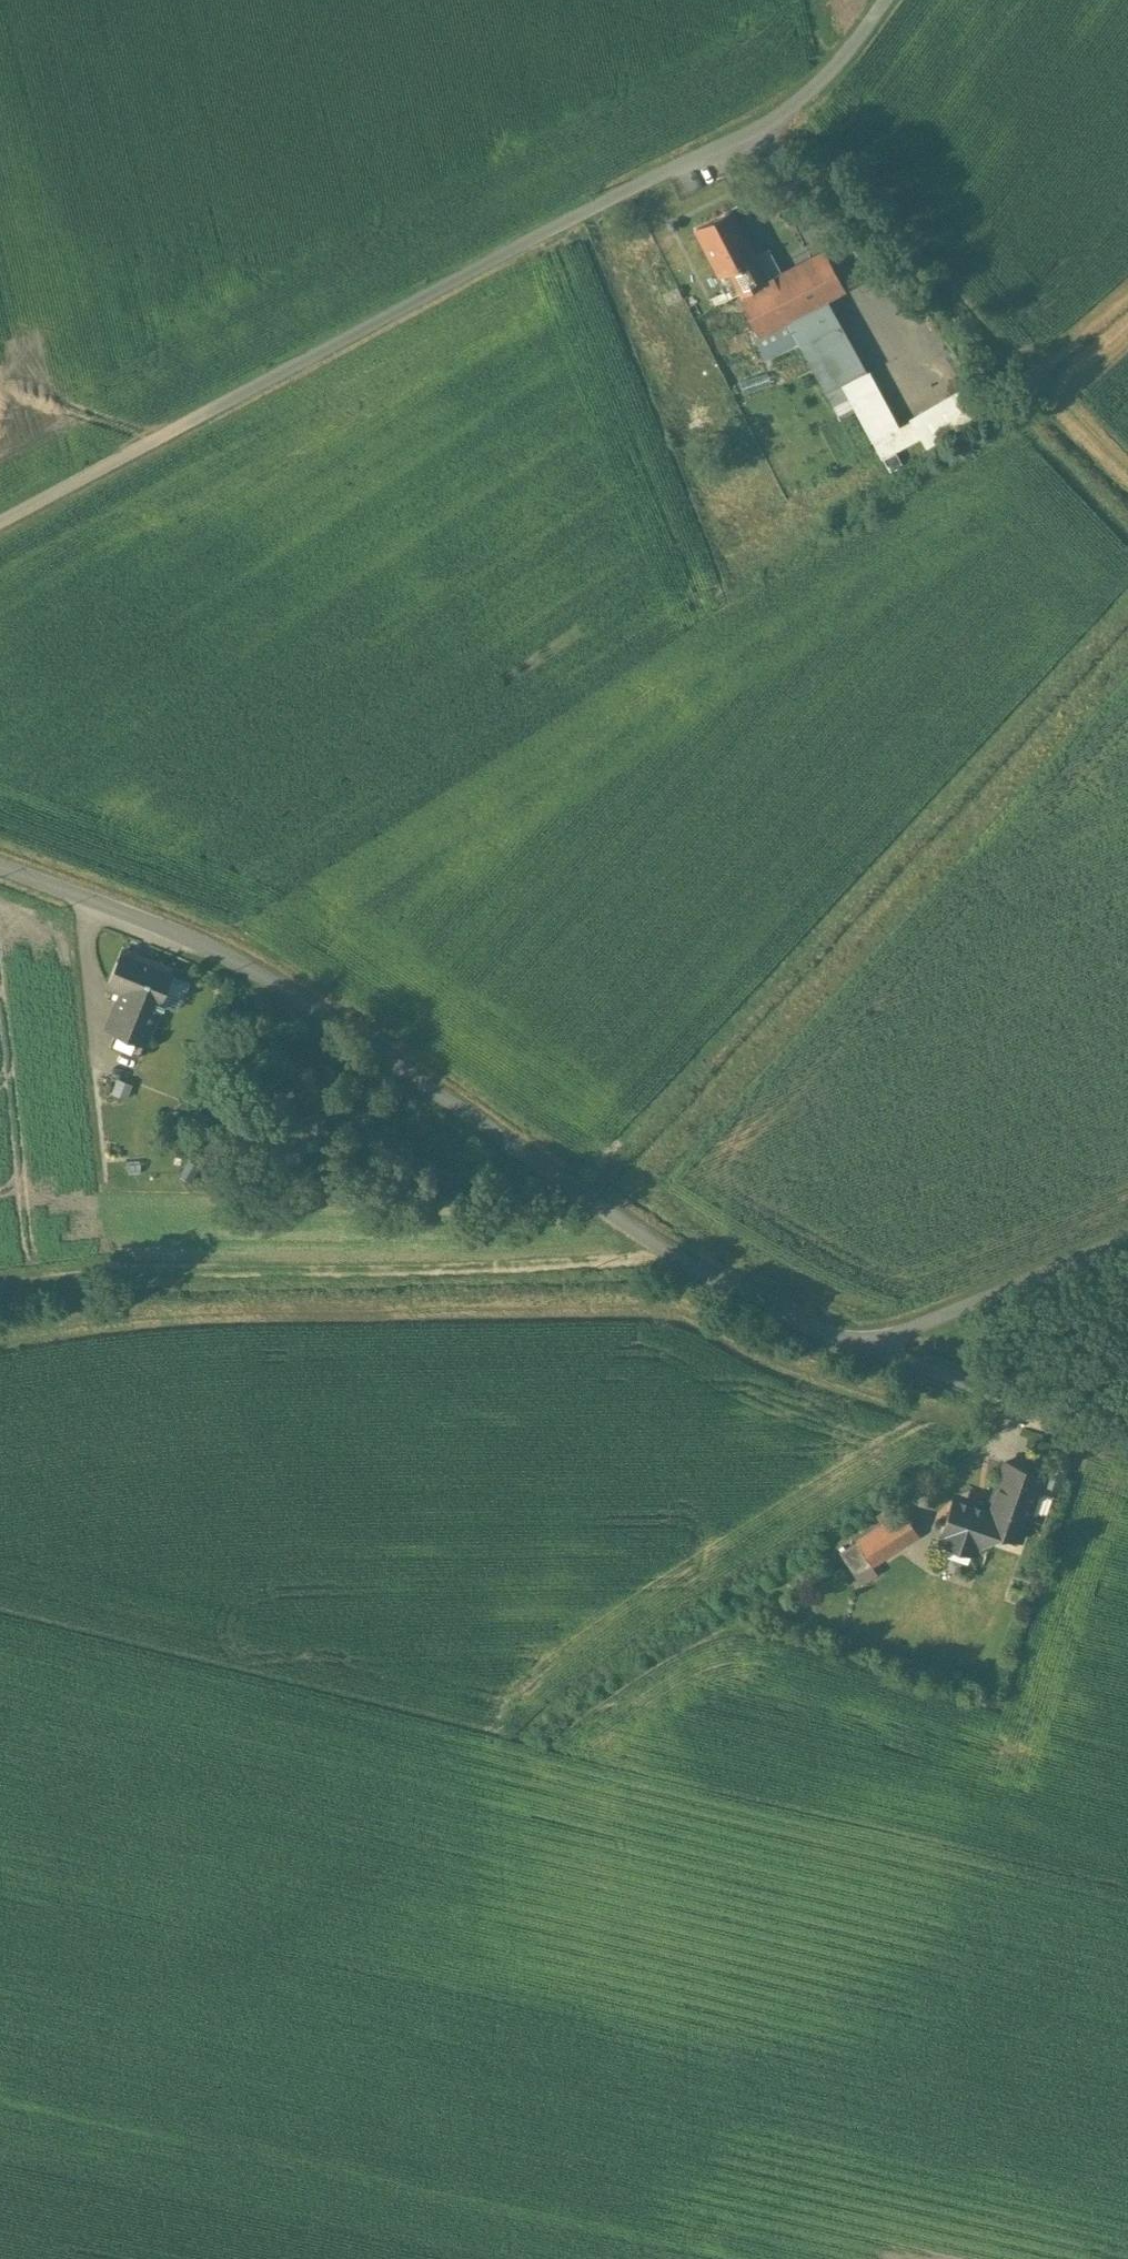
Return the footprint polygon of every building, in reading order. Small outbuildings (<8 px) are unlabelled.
[(755,256),(731,210),(700,226),(696,228),(720,275),(730,269),(742,293),(737,295),(759,335),(787,320),(840,418),(857,410),(879,450),(883,457),(921,437),(910,419),(896,426),(827,299),(846,290),(824,250),(761,282),(749,259),(755,256)] [(172,969),(123,949),(108,985),(123,992),(114,1014),(149,1029),(159,1004),(163,1006),(164,1003),(159,1000),(172,969)] [(149,1029),(114,1014),(109,1027),(116,1030),(109,1045),(138,1056),(149,1029)] [(1043,1474),(1004,1461),(988,1507),(982,1526),(985,1527),(1020,1539),(1043,1474)] [(988,1507),(955,1495),(942,1533),(943,1534),(941,1540),(975,1551),(977,1545),(978,1546),(985,1527),(982,1526),(988,1507)] [(903,1513),(848,1547),(840,1552),(855,1575),(917,1535),(915,1533),(903,1513)]
